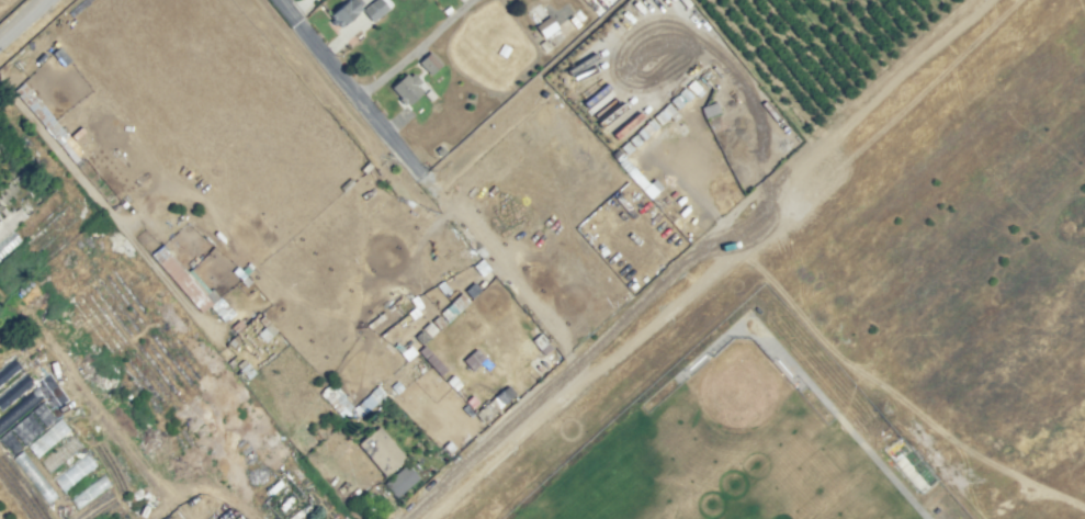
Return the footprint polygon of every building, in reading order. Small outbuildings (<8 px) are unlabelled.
[(330,15),(348,0),(348,1),(349,0),(360,0),(363,3),(359,7),(361,9),(358,12),(340,27),(340,26),(338,26),(337,25),(337,24),(337,23),(334,25),(330,21),(332,19),(331,19),(330,18),(330,15)] [(362,10),(374,0),(388,0),(392,4),(387,8),(388,9),(372,22),(362,10)] [(598,9),(590,0),(608,0),(598,9)] [(445,14),(442,10),(449,5),(452,10),(445,14)] [(543,38),(534,26),(550,15),(557,27),(543,38)] [(544,52),(539,44),(544,40),(550,47),(544,52)] [(429,75),(418,63),(430,52),(441,64),(429,75)] [(407,105),(405,103),(404,105),(398,99),(399,98),(391,88),(406,74),(408,77),(412,72),(420,81),(417,86),(422,91),(407,105)] [(10,89),(19,82),(78,157),(68,163),(10,89)] [(430,101),(423,93),(429,89),(436,97),(430,101)] [(15,137),(0,151),(0,121),(15,137)] [(439,156),(434,150),(440,146),(444,151),(439,156)] [(64,201),(0,257),(0,190),(32,160),(64,201)] [(363,173),(360,170),(368,161),(372,166),(363,173)] [(343,192),(339,188),(349,178),(353,182),(343,192)] [(187,272),(190,269),(208,291),(211,289),(218,297),(200,313),(150,255),(162,245),(167,249),(166,250),(171,257),(187,272)] [(447,304),(459,295),(465,303),(453,313),(447,304)] [(366,322),(376,337),(403,318),(393,303),(366,322)] [(433,334),(425,324),(434,314),(444,323),(433,334)] [(267,342),(257,332),(258,330),(260,331),(263,327),(259,323),(263,317),(264,318),(276,330),(267,342)] [(14,339),(0,348),(0,333),(7,328),(14,339)] [(535,331),(545,342),(539,349),(529,338),(535,331)] [(406,359),(400,353),(409,346),(412,343),(417,349),(406,359)] [(427,362),(418,352),(425,346),(433,356),(427,362)] [(521,364),(534,352),(549,366),(535,379),(521,364)] [(460,364),(465,358),(476,366),(471,373),(460,364)] [(14,359),(0,368),(0,384),(21,369),(14,359)] [(279,418),(242,373),(241,374),(238,371),(247,362),(286,411),(279,418)] [(27,376),(0,392),(0,407),(33,387),(27,376)] [(343,420),(319,394),(331,382),(343,394),(342,395),(344,397),(347,400),(347,402),(350,404),(352,406),(350,408),(351,409),(352,408),(353,409),(351,413),(351,414),(347,418),(343,420)] [(377,405),(369,395),(378,385),(386,394),(383,397),(384,399),(377,405)] [(483,422),(474,413),(502,390),(510,398),(483,422)] [(7,428),(38,399),(32,392),(0,421),(7,428)] [(36,459),(26,447),(59,419),(70,430),(36,459)] [(384,476),(357,444),(378,427),(405,459),(384,476)] [(309,438),(304,431),(307,428),(313,435),(309,438)] [(48,474),(41,465),(72,439),(79,448),(48,474)] [(61,493),(52,482),(84,454),(94,465),(61,493)] [(395,497),(383,484),(406,464),(418,477),(395,497)]
